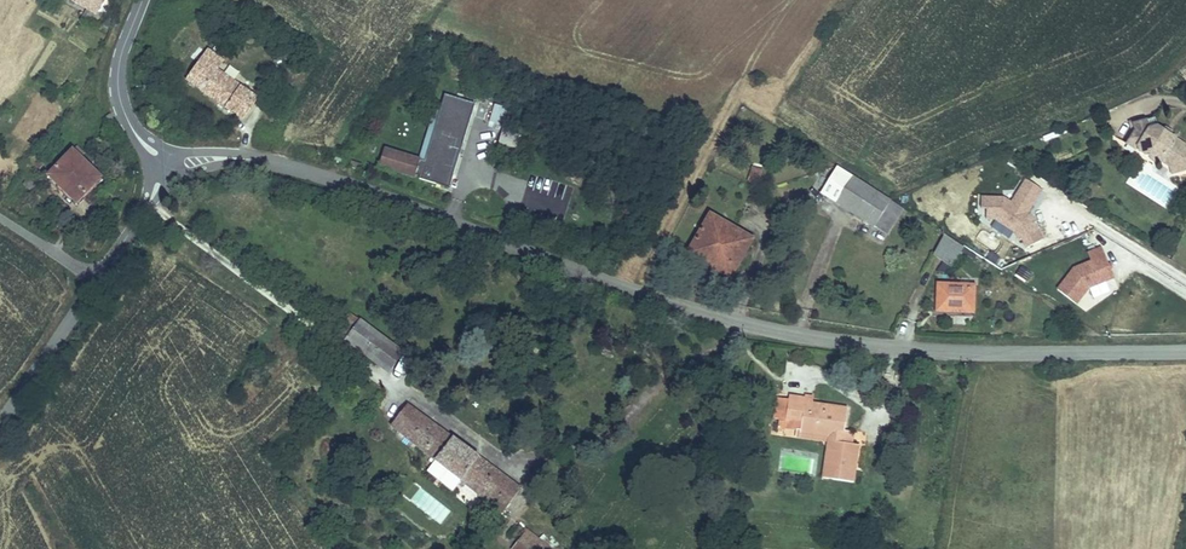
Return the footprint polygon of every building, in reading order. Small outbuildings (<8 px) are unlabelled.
[(88,9),(96,13),(96,14),(104,0),(71,0),(88,9)] [(90,23),(96,13),(88,9),(82,19),(90,23)] [(258,99),(216,70),(224,61),(208,50),(187,79),(201,89),(226,106),(244,119),(258,99)] [(449,188),(475,104),(445,95),(432,137),(425,161),(419,160),(385,149),(379,166),(415,177),(416,175),(420,176),(419,178),(449,188)] [(491,124),(505,125),(508,108),(494,106),(491,124)] [(1173,138),(1169,134),(1168,136),(1162,132),(1163,131),(1159,129),(1157,127),(1149,129),(1146,121),(1133,124),(1135,130),(1132,136),(1141,142),(1138,147),(1139,150),(1139,152),(1145,156),(1151,155),(1163,163),(1170,167),(1172,174),(1185,170),(1185,146),(1173,138)] [(1173,133),(1164,127),(1159,129),(1163,131),(1169,134),(1173,138),(1173,133)] [(425,161),(432,137),(427,135),(419,160),(425,161)] [(1138,147),(1141,142),(1132,136),(1127,144),(1136,150),(1139,150),(1138,147)] [(86,153),(78,146),(73,150),(81,158),(86,153)] [(81,158),(73,150),(49,175),(74,200),(82,192),(85,195),(93,186),(101,178),(81,158)] [(26,162),(12,151),(6,159),(19,170),(21,168),(24,164),(26,162)] [(34,175),(44,165),(33,154),(26,162),(24,164),(34,175)] [(1163,163),(1151,155),(1149,156),(1150,159),(1160,165),(1163,163)] [(360,170),(362,165),(352,161),(350,166),(360,170)] [(757,184),(762,171),(753,168),(749,181),(757,184)] [(891,202),(852,177),(837,202),(875,227),(876,226),(891,202)] [(96,188),(104,180),(101,178),(93,186),(96,188)] [(1045,241),(1029,206),(1042,199),(1033,182),(981,206),(988,221),(1003,215),(1021,253),(1045,241)] [(77,203),(85,195),(82,192),(74,200),(77,203)] [(67,206),(59,198),(52,205),(60,214),(67,206)] [(887,233),(903,210),(891,202),(876,226),(887,233)] [(691,249),(703,255),(706,250),(731,265),(747,236),(710,215),(691,249)] [(952,266),(964,247),(945,235),(933,255),(950,265),(952,266)] [(730,278),(752,239),(747,236),(731,265),(706,250),(703,255),(700,261),(730,278)] [(1107,282),(1115,279),(1103,246),(1087,252),(1092,265),(1059,277),(1070,304),(1093,295),(1094,299),(1111,293),(1107,282)] [(700,261),(703,255),(691,249),(688,253),(700,261)] [(974,308),(975,285),(974,285),(960,285),(938,284),(937,311),(956,312),(956,307),(974,308)] [(380,354),(389,342),(351,313),(336,333),(365,355),(370,347),(380,354)] [(370,347),(365,355),(389,373),(404,353),(389,342),(380,354),(370,347)] [(776,409),(775,415),(779,419),(778,429),(785,430),(786,427),(787,420),(802,423),(801,429),(801,432),(833,437),(832,442),(829,441),(828,442),(823,478),(853,483),(859,446),(852,445),(854,433),(844,431),(847,409),(812,404),(805,403),(806,398),(789,395),(789,400),(787,411),(776,409)] [(778,399),(776,409),(787,411),(789,400),(778,399)] [(503,512),(521,489),(407,405),(391,425),(436,460),(503,512)] [(787,420),(786,427),(801,429),(802,423),(787,420)] [(801,432),(800,438),(828,442),(829,441),(832,442),(833,437),(801,432)] [(518,543),(526,548),(552,548),(527,530),(518,543)]
